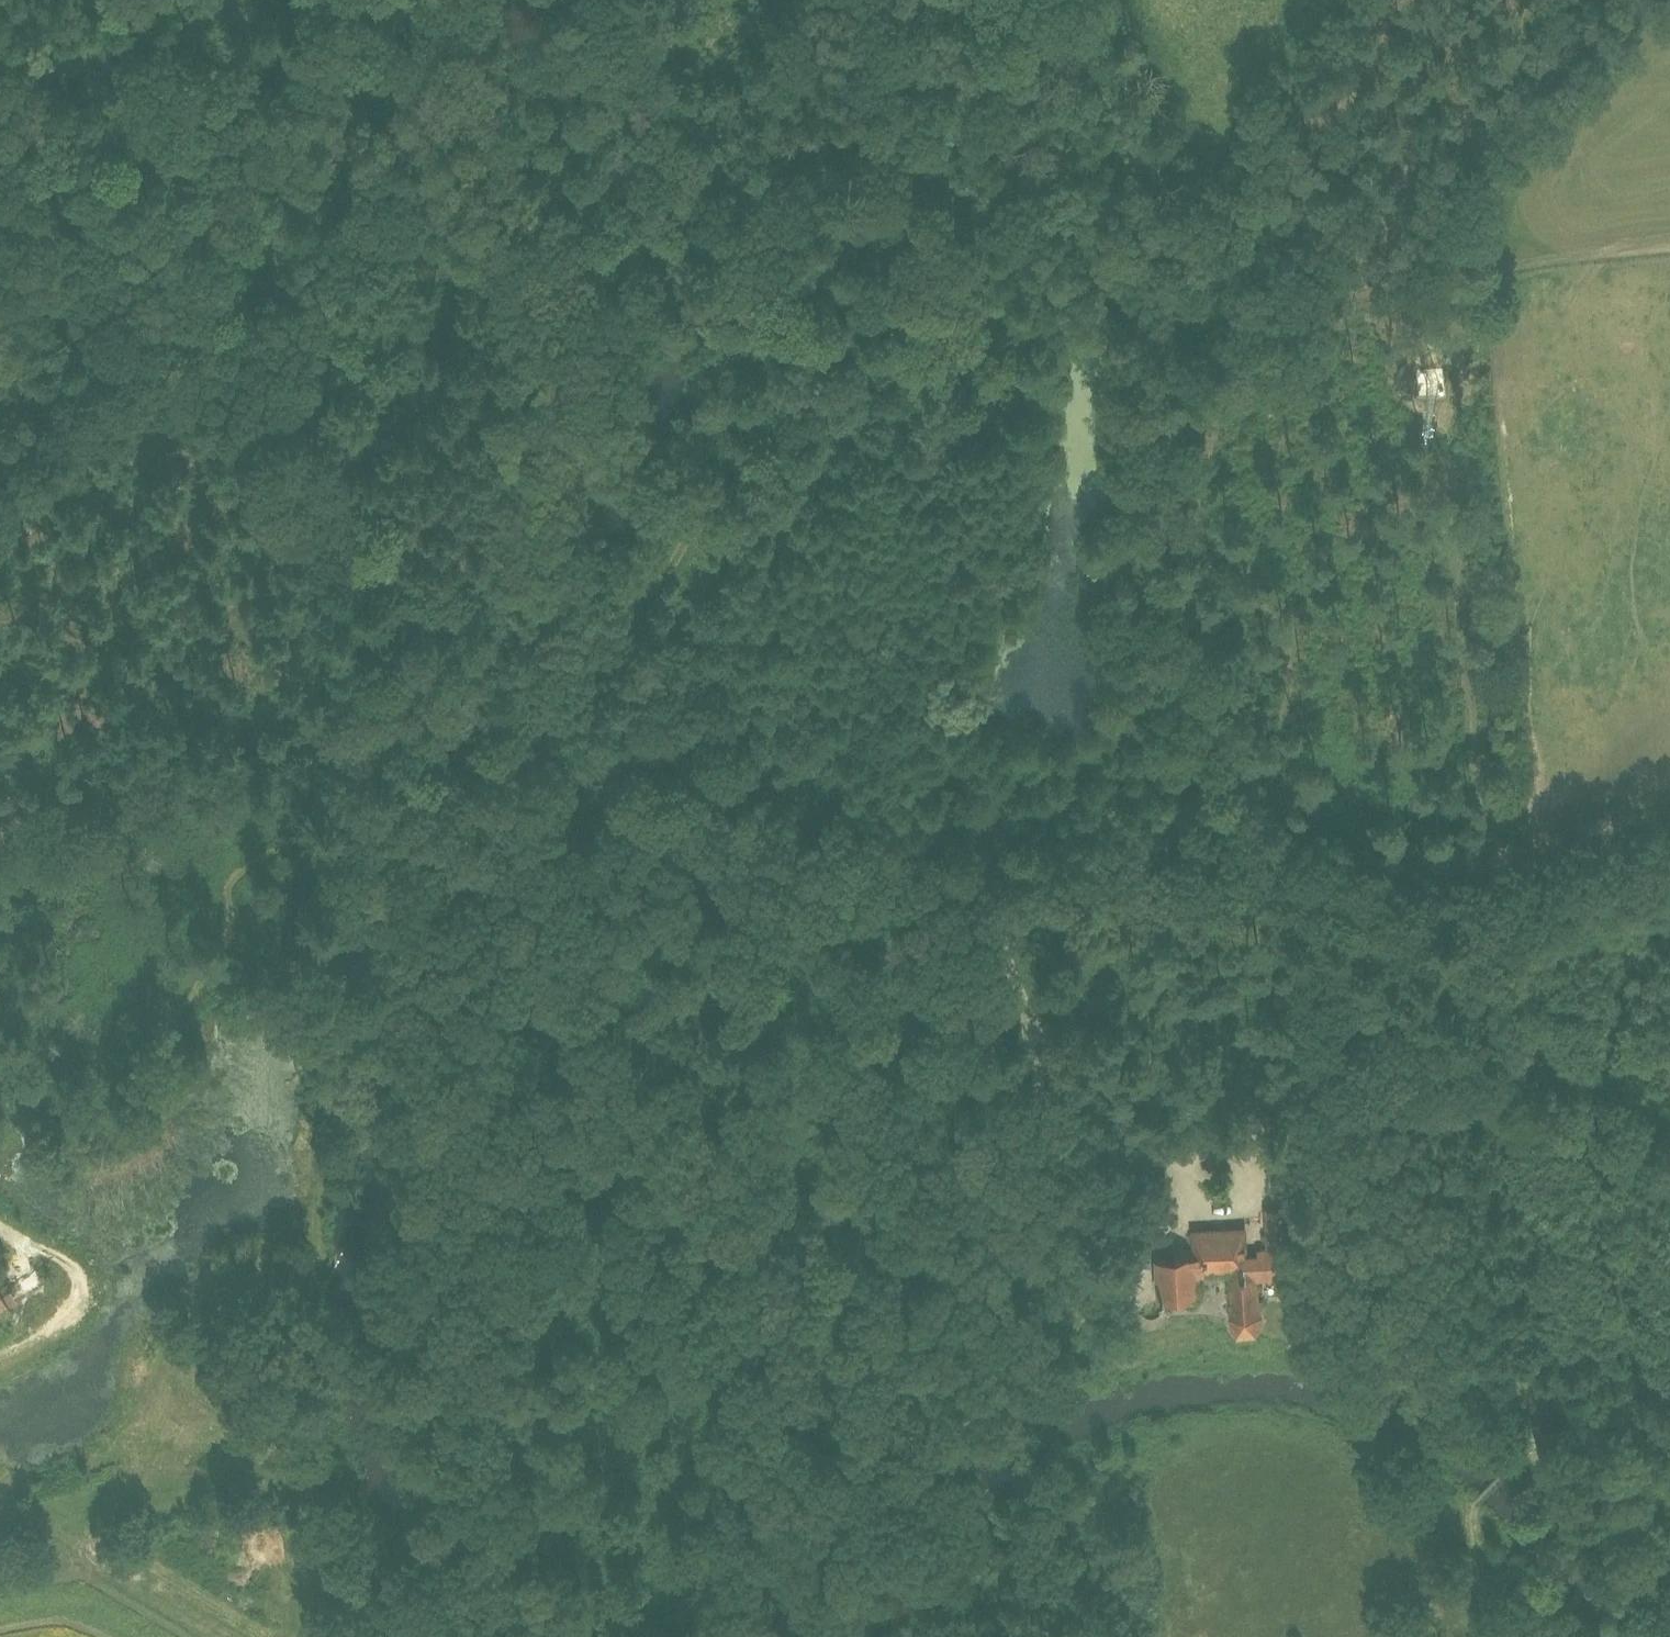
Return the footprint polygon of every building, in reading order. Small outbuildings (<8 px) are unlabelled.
[(1264,1208),(1264,1240),(1296,1239),(1295,1207),(1264,1208)] [(1234,1270),(1235,1311),(1261,1310),(1260,1277),(1278,1277),(1277,1248),(1259,1249),(1259,1255),(1246,1256),(1245,1229),(1194,1232),(1195,1248),(1178,1249),(1178,1256),(1159,1257),(1162,1297),(1170,1304),(1192,1302),(1200,1294),(1198,1272),(1234,1270)] [(8,1309),(0,1295),(0,1313),(8,1309)]
